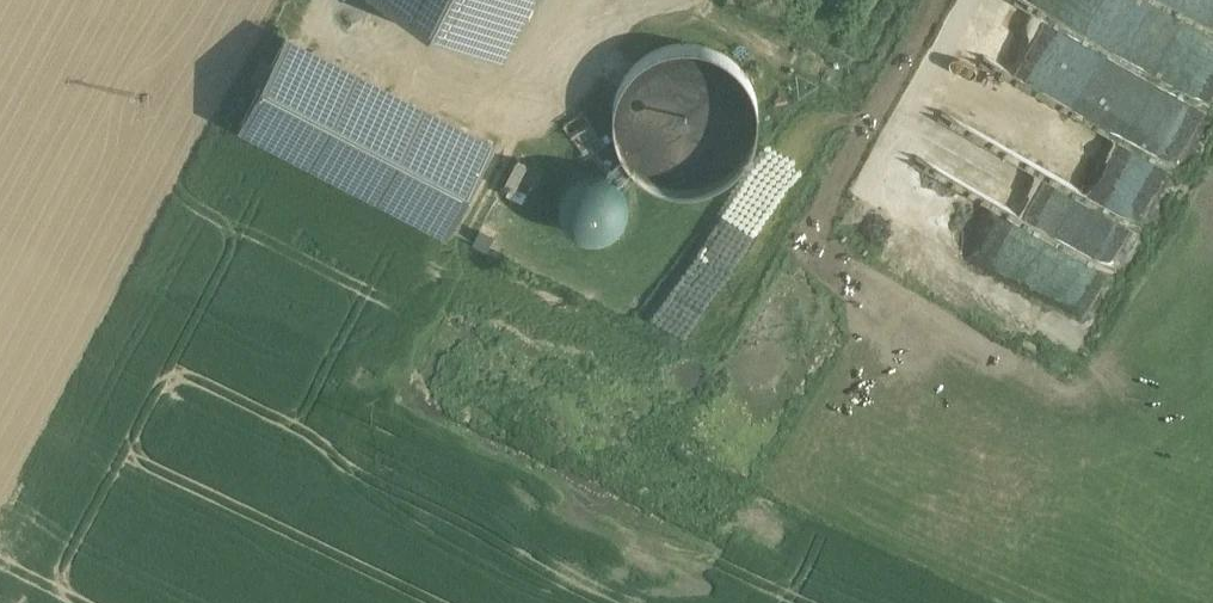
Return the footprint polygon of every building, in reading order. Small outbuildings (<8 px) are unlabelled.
[(499,51),(526,0),(400,0),(499,51)] [(455,226),(501,128),(288,31),(272,65),(271,64),(242,128),(455,226)] [(745,44),(644,51),(645,74),(621,76),(626,140),(658,138),(661,186),(718,182),(717,159),(752,157),(745,44)] [(973,130),(1137,212),(1166,155),(1002,73),(973,130)] [(586,113),(567,121),(578,146),(597,138),(586,113)] [(510,175),(538,185),(545,165),(516,156),(510,175)] [(593,162),(557,197),(599,241),(636,207),(593,162)] [(1034,237),(1017,274),(1084,304),(1101,268),(1034,237)]
